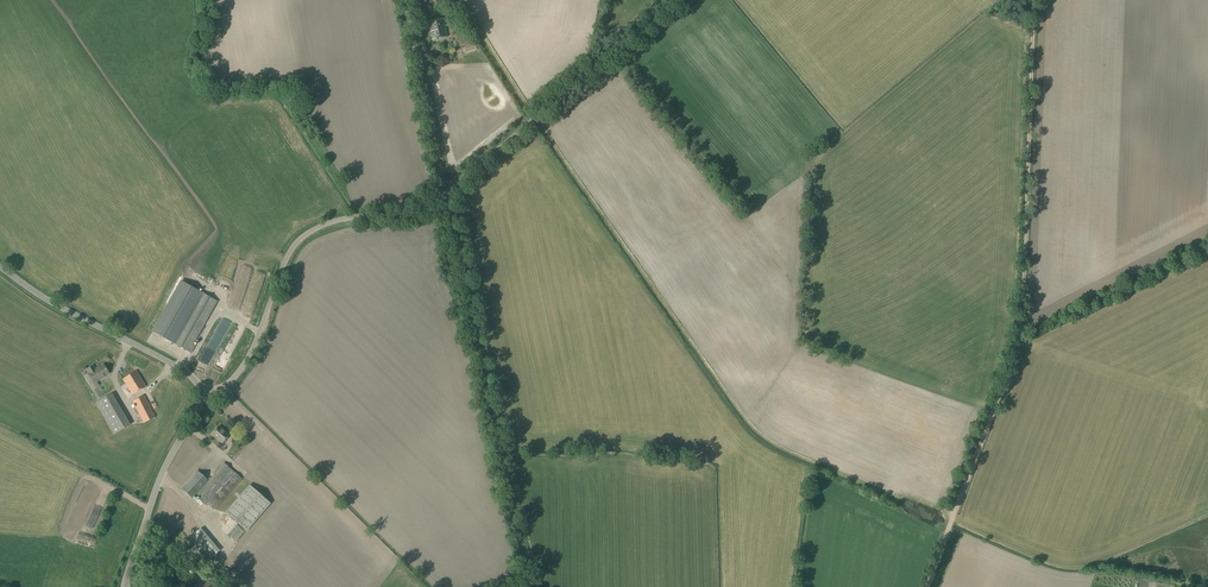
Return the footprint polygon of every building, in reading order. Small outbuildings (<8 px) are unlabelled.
[(417,8),(423,4),(420,0),(412,0),(417,8)] [(433,8),(446,0),(428,0),(433,8)] [(432,40),(447,37),(444,19),(429,21),(431,31),(432,40)] [(468,45),(470,51),(477,49),(475,43),(468,45)] [(191,353),(195,346),(193,345),(217,301),(180,280),(151,331),(171,342),(191,353)] [(230,358),(234,350),(228,347),(224,355),(230,358)] [(93,365),(85,370),(88,374),(89,376),(86,377),(91,384),(93,383),(96,381),(96,382),(104,377),(104,376),(109,373),(103,365),(96,369),(93,365)] [(132,395),(146,387),(136,371),(122,379),(132,395)] [(114,434),(130,425),(111,394),(95,404),(114,434)] [(143,423),(155,417),(144,395),(133,401),(143,423)] [(222,443),(229,435),(218,426),(211,434),(222,443)] [(215,508),(241,478),(224,463),(208,481),(204,486),(203,485),(207,480),(197,471),(182,489),(192,498),(195,494),(199,498),(198,499),(205,505),(208,501),(215,508)] [(244,530),(268,503),(250,486),(225,514),(244,530)] [(201,526),(191,535),(210,557),(220,549),(201,526)] [(183,578),(180,567),(173,569),(170,570),(172,578),(169,580),(166,579),(164,586),(183,586),(184,584),(177,582),(183,580),(183,578)] [(203,575),(193,586),(218,586),(203,575)]
